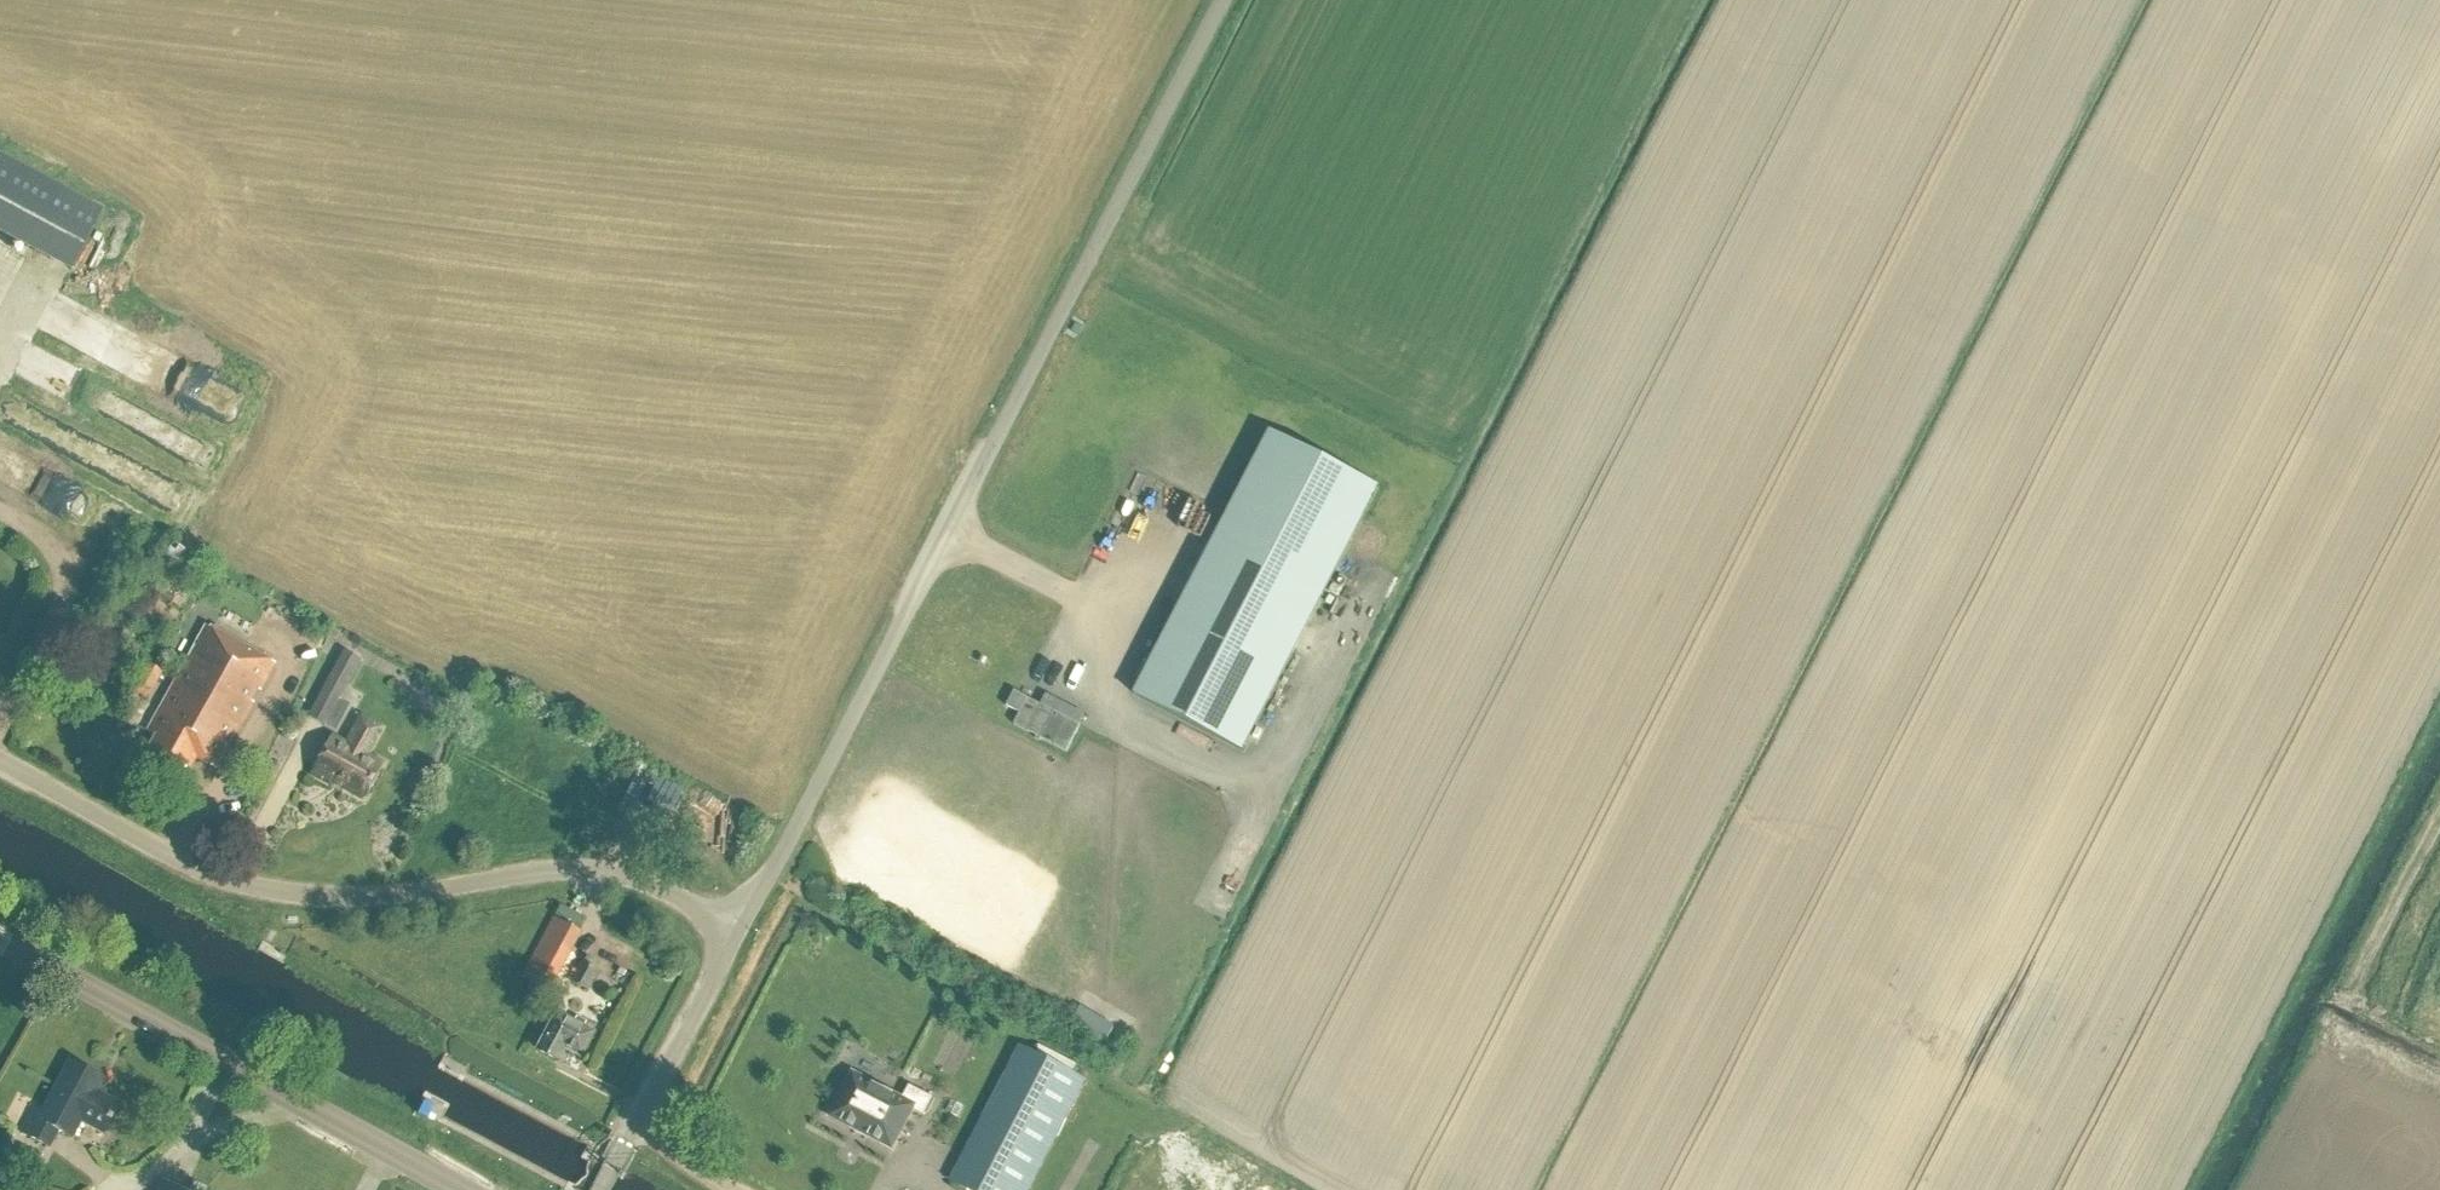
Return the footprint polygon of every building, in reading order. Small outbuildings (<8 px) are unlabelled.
[(0,155),(0,235),(70,272),(103,210),(0,155)] [(1243,750),(1377,490),(1268,434),(1134,694),(1243,750)] [(138,765),(178,787),(193,761),(213,772),(272,666),(203,628),(144,735),(152,739),(138,765)] [(350,706),(338,700),(360,661),(343,651),(307,717),(336,733),(350,706)] [(138,682),(134,689),(133,692),(145,699),(151,689),(138,682)] [(1010,724),(1066,753),(1080,728),(1078,727),(1036,705),(1011,692),(1003,707),(1016,713),(1010,724)] [(332,783),(364,800),(382,765),(366,756),(381,729),(360,717),(345,745),(330,737),(310,774),(331,785),(332,783)] [(580,934),(551,918),(520,977),(549,993),(580,934)] [(596,970),(581,962),(570,983),(585,991),(596,970)] [(553,1015),(535,1051),(556,1062),(562,1051),(577,1059),(590,1035),(553,1015)] [(1090,1083),(1024,1049),(954,1184),(966,1189),(1034,1189),(1090,1083)] [(526,1053),(517,1068),(531,1076),(540,1061),(526,1053)] [(101,1080),(67,1062),(41,1112),(33,1108),(20,1132),(48,1147),(57,1131),(71,1138),(79,1122),(101,1134),(117,1105),(95,1093),(101,1080)] [(853,1071),(851,1074),(829,1118),(891,1150),(912,1110),(923,1116),(925,1113),(932,1099),(908,1087),(903,1097),(853,1071)] [(823,1106),(781,1101),(777,1129),(820,1134),(823,1106)] [(158,1189),(184,1189),(163,1179),(158,1189)]
